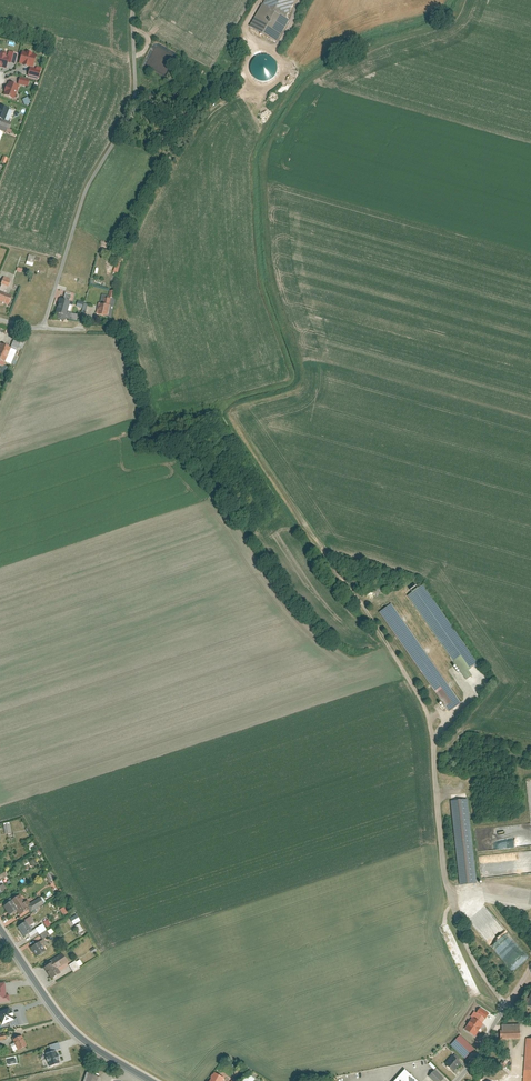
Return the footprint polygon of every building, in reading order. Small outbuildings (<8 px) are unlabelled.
[(251,24),(277,42),(300,0),(265,0),(251,24)] [(37,54),(23,51),(20,63),(34,66),(37,54)] [(0,53),(0,66),(7,68),(10,56),(0,53)] [(29,67),(26,77),(37,80),(41,68),(36,66),(35,69),(29,67)] [(20,85),(10,81),(5,94),(15,98),(20,85)] [(24,106),(30,103),(27,97),(22,99),(24,106)] [(0,104),(0,105),(0,117),(6,120),(10,108),(0,104)] [(33,266),(35,256),(29,254),(26,264),(33,266)] [(8,287),(11,279),(2,276),(0,284),(5,285),(5,286),(8,287)] [(0,290),(0,301),(9,305),(13,295),(0,290)] [(71,301),(61,298),(56,312),(68,315),(71,301)] [(112,305),(100,302),(98,313),(110,316),(112,305)] [(1,343),(0,346),(0,358),(6,361),(12,347),(1,343)] [(425,586),(408,599),(467,682),(473,678),(471,671),(480,666),(425,586)] [(392,605),(378,616),(449,715),(462,705),(392,605)] [(469,798),(453,800),(462,884),(478,882),(469,798)] [(50,872),(46,875),(49,881),(54,878),(50,872)] [(21,894),(4,905),(10,914),(17,910),(21,914),(30,908),(21,894)] [(27,921),(19,926),(25,936),(34,930),(27,921)] [(75,925),(79,934),(85,931),(80,923),(75,925)] [(54,932),(52,928),(46,931),(42,924),(35,928),(42,939),(54,932)] [(41,941),(32,947),(37,956),(47,950),(41,941)] [(53,961),(45,966),(53,978),(62,972),(59,967),(70,961),(63,953),(52,959),(53,961)] [(68,964),(72,972),(80,968),(79,966),(82,964),(79,959),(68,964)] [(466,982),(472,981),(471,975),(469,975),(469,972),(462,973),(462,977),(465,976),(466,982)] [(9,1002),(8,995),(5,996),(4,983),(0,984),(0,1003),(9,1002)] [(0,1010),(0,1017),(3,1025),(16,1019),(11,1006),(0,1010)] [(475,1020),(473,1019),(466,1030),(475,1035),(485,1019),(478,1014),(475,1020)] [(522,1023),(504,1023),(504,1038),(523,1037),(522,1023)] [(24,1035),(14,1039),(19,1050),(28,1046),(24,1035)] [(476,1048),(462,1035),(452,1045),(466,1058),(476,1048)] [(50,1066),(60,1063),(59,1060),(60,1060),(58,1054),(57,1054),(55,1051),(46,1054),(50,1066)] [(463,1062),(455,1054),(446,1064),(454,1071),(463,1062)] [(503,1064),(501,1062),(498,1066),(503,1069),(509,1060),(506,1058),(503,1064)] [(407,1067),(394,1080),(422,1080),(407,1067)] [(430,1075),(436,1080),(442,1080),(446,1078),(437,1069),(430,1075)] [(89,1072),(86,1080),(101,1080),(103,1077),(89,1072)]
